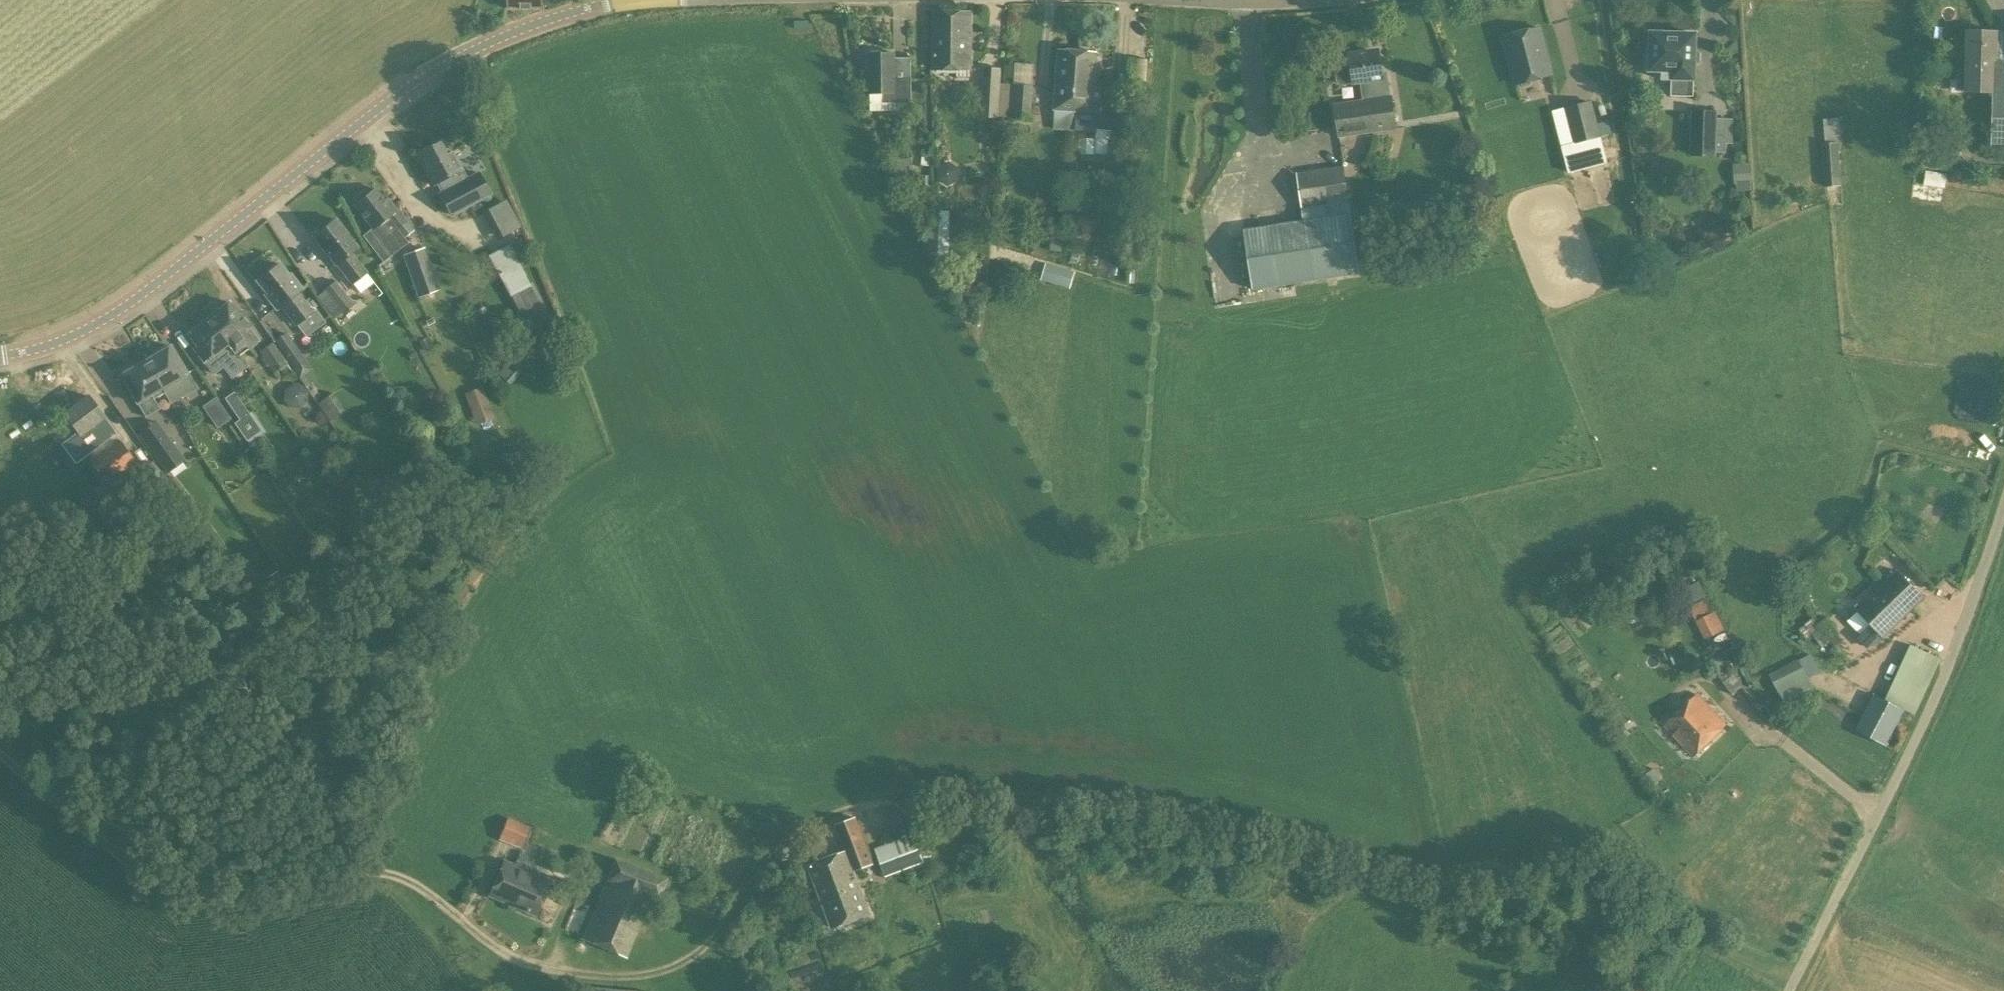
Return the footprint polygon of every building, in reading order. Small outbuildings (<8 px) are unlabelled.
[(509,9),(543,8),(543,0),(509,0),(509,9)] [(970,13),(934,12),(933,69),(969,70),(970,13)] [(1964,91),(1989,92),(1993,91),(1991,146),(2003,147),(2003,28),(1995,30),(1966,29),(1965,67),(1958,67),(1958,84),(1958,91),(1964,91)] [(1521,34),(1504,38),(1517,86),(1551,77),(1538,29),(1521,34)] [(1651,33),(1651,71),(1664,71),(1663,79),(1670,79),(1670,94),(1695,95),(1695,65),(1699,63),(1699,53),(1696,51),(1696,35),(1651,33)] [(1054,110),(1076,112),(1079,51),(1058,50),(1057,77),(1054,110)] [(1096,53),(1079,51),(1076,112),(1092,113),(1095,80),(1096,53)] [(894,52),(870,52),(870,94),(895,94),(894,52)] [(1338,138),(1358,134),(1394,128),(1388,92),(1390,92),(1387,73),(1382,73),(1379,53),(1368,55),(1368,52),(1350,55),(1354,83),(1359,82),(1362,100),(1332,105),(1334,119),(1338,138)] [(1936,64),(1936,56),(1920,56),(1920,64),(1936,64)] [(1009,118),(1031,119),(1035,64),(1013,63),(1009,118)] [(998,118),(998,117),(1001,79),(1001,68),(983,67),(981,117),(998,118)] [(1099,102),(1097,130),(1110,131),(1109,146),(1137,148),(1141,92),(1114,90),(1113,103),(1099,102)] [(1600,137),(1591,104),(1568,110),(1577,143),(1600,137)] [(1715,115),(1693,114),(1692,154),(1714,155),(1715,115)] [(1836,120),(1824,120),(1825,144),(1822,144),(1824,185),(1839,183),(1836,120)] [(443,140),(417,154),(433,183),(436,182),(442,193),(439,194),(451,215),(489,194),(478,174),(466,180),(453,156),(452,157),(443,140)] [(911,154),(895,156),(898,181),(914,179),(911,154)] [(1922,168),(1932,169),(1933,157),(1923,156),(1922,168)] [(939,179),(948,184),(957,179),(957,168),(948,163),(939,168),(939,179)] [(1341,167),(1320,170),(1325,205),(1349,201),(1341,167)] [(1749,168),(1735,168),(1736,186),(1749,185),(1749,168)] [(1300,209),(1325,205),(1320,170),(1294,173),(1300,209)] [(1925,173),(1924,187),(1945,189),(1947,175),(1925,173)] [(382,262),(407,242),(399,232),(405,227),(396,216),(400,213),(388,198),(384,201),(375,189),(367,194),(364,190),(353,198),(356,203),(354,205),(372,228),(362,236),(382,262)] [(501,236),(519,226),(505,201),(488,211),(501,236)] [(950,212),(933,212),(933,257),(950,257),(950,212)] [(1359,275),(1349,216),(1242,233),(1252,292),(1359,275)] [(1094,223),(1080,218),(1072,242),(1087,246),(1094,223)] [(360,293),(373,283),(366,273),(366,272),(349,251),(356,246),(335,219),(312,237),(350,285),(352,283),(360,293)] [(1062,239),(1052,238),(1051,250),(1061,251),(1062,239)] [(487,256),(509,296),(523,322),(544,311),(540,303),(544,301),(539,290),(534,292),(508,244),(487,256)] [(439,290),(425,249),(405,256),(420,297),(439,290)] [(325,322),(315,309),(314,310),(298,291),(301,288),(290,274),(288,276),(278,263),(256,281),(267,293),(265,295),(276,309),(280,306),(306,337),(325,322)] [(1041,281),(1070,289),(1074,272),(1045,263),(1041,281)] [(354,304),(335,281),(322,290),(341,313),(354,304)] [(227,302),(207,317),(236,353),(239,358),(260,342),(249,327),(251,325),(240,311),(236,314),(227,302)] [(245,367),(236,353),(207,317),(187,332),(196,345),(192,347),(202,360),(203,359),(209,367),(213,372),(222,366),(230,378),(245,367)] [(285,333),(274,341),(299,377),(310,368),(285,333)] [(426,339),(418,342),(423,351),(430,347),(426,339)] [(273,372),(287,363),(272,342),(258,352),(273,372)] [(169,346),(145,360),(164,394),(170,404),(185,396),(184,394),(194,388),(169,346)] [(153,400),(164,394),(145,360),(120,375),(145,418),(159,409),(153,400)] [(504,366),(497,374),(509,385),(519,374),(512,368),(509,371),(504,366)] [(290,405),(299,407),(306,401),(308,392),(302,385),(293,384),(286,389),(285,398),(290,405)] [(247,441),(261,431),(234,392),(224,399),(239,421),(235,424),(247,441)] [(329,419),(343,410),(331,394),(318,402),(329,419)] [(87,396),(64,414),(88,444),(111,427),(107,422),(87,396)] [(216,400),(204,408),(218,427),(229,420),(216,400)] [(184,460),(157,421),(140,433),(168,472),(184,460)] [(89,459),(102,482),(134,463),(121,441),(89,459)] [(152,462),(141,472),(155,488),(166,478),(152,462)] [(312,535),(303,541),(309,550),(318,544),(312,535)] [(1882,587),(1856,609),(1859,612),(1849,621),(1862,635),(1872,627),(1882,637),(1924,599),(1899,572),(1887,583),(1881,576),(1876,580),(1882,587)] [(1702,582),(1684,588),(1694,618),(1712,612),(1702,582)] [(1548,585),(1541,588),(1545,598),(1552,595),(1548,585)] [(1715,613),(1696,622),(1705,641),(1724,631),(1715,613)] [(1820,627),(1812,633),(1822,647),(1830,642),(1826,636),(1833,631),(1826,619),(1818,624),(1820,627)] [(1856,730),(1885,746),(1911,695),(1922,700),(1941,658),(1910,644),(1886,700),(1874,694),(1856,730)] [(1711,665),(1710,666),(1732,695),(1743,686),(1725,663),(1726,662),(1720,654),(1709,662),(1711,665)] [(1768,676),(1785,704),(1814,688),(1808,678),(1819,672),(1809,655),(1799,661),(1798,659),(1768,676)] [(1589,683),(1582,688),(1587,695),(1594,689),(1589,683)] [(1665,725),(1693,755),(1725,725),(1697,695),(1665,725)] [(1624,725),(1615,731),(1620,740),(1629,733),(1624,725)] [(1654,769),(1647,774),(1655,785),(1662,779),(1654,769)] [(832,928),(869,914),(853,871),(873,864),(855,816),(834,824),(844,851),(808,865),(832,928)] [(498,839),(522,849),(530,827),(507,817),(498,839)] [(914,818),(891,821),(893,834),(916,832),(914,818)] [(885,877),(923,863),(913,834),(874,848),(885,877)] [(582,939),(626,957),(650,897),(657,900),(666,879),(615,858),(582,939)] [(536,915),(551,880),(503,860),(488,895),(536,915)]
